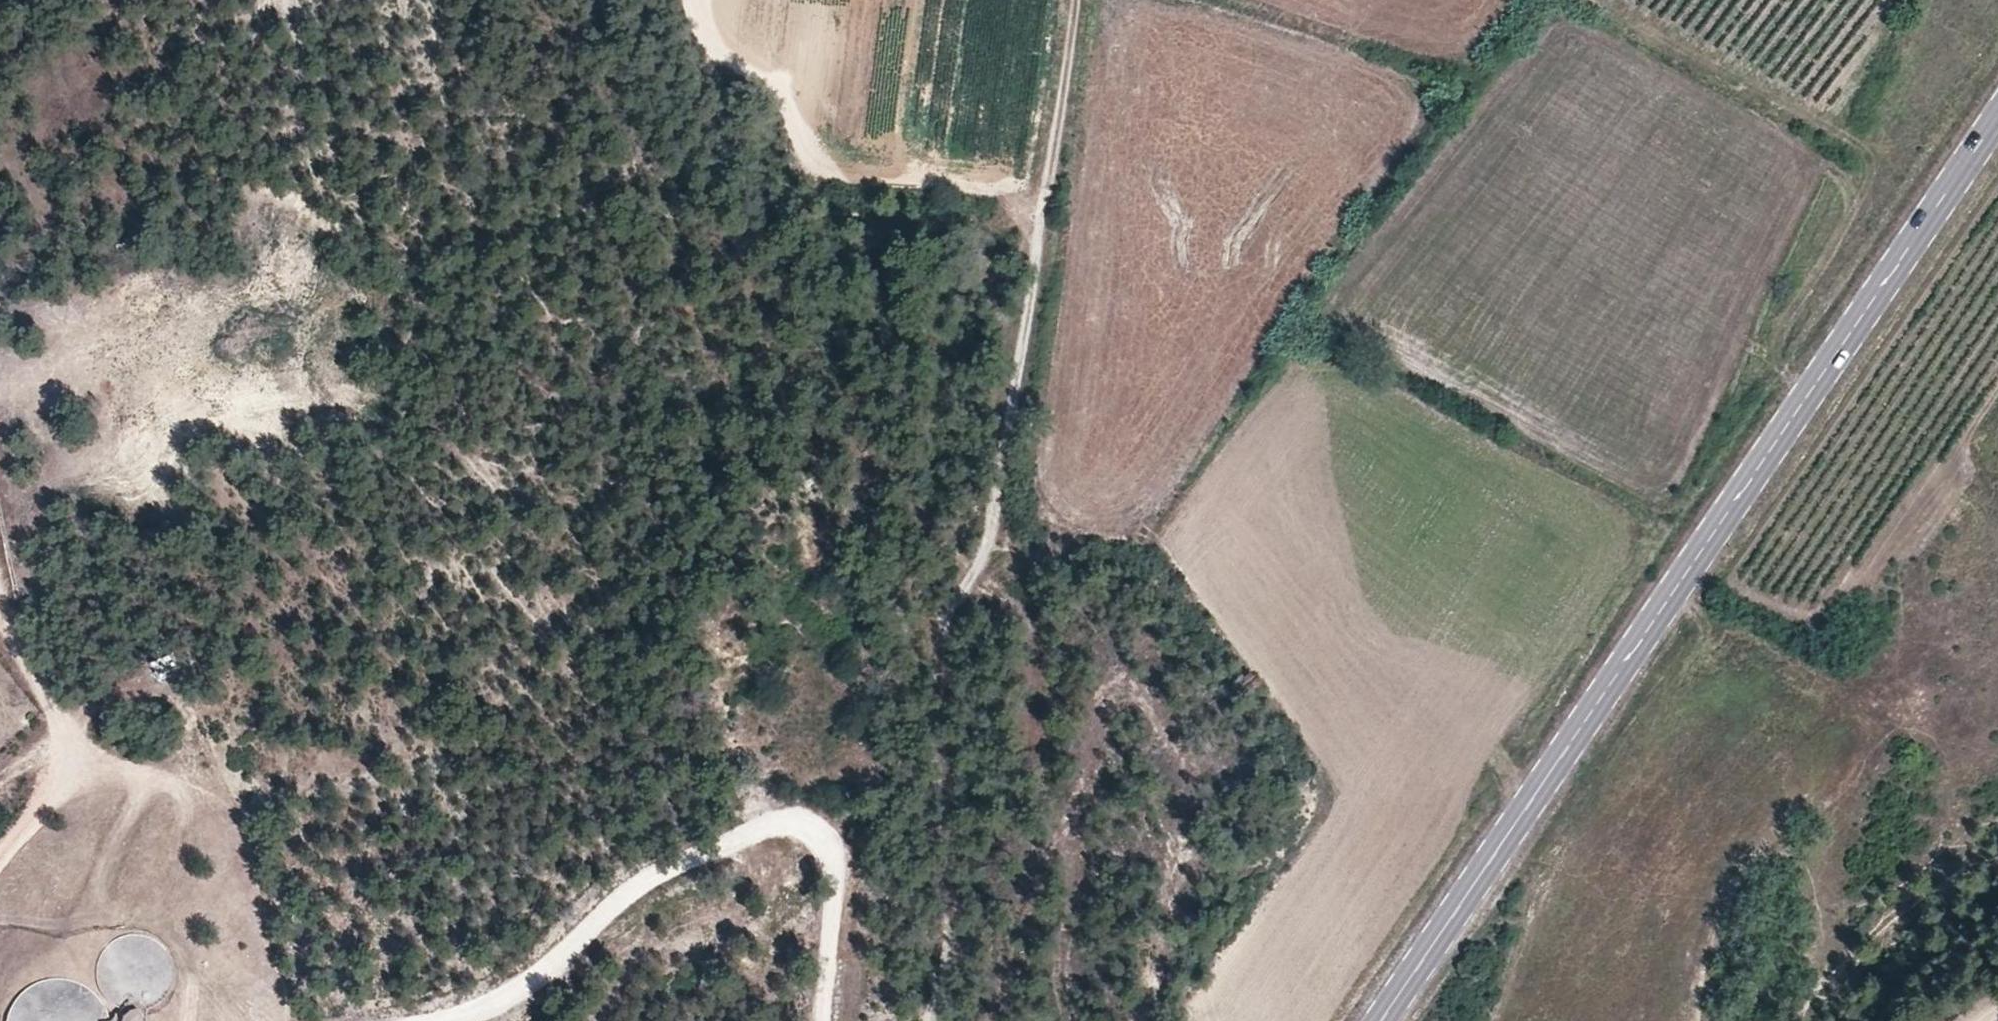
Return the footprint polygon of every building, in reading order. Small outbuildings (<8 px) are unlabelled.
[(174,978),(174,971),(172,964),(169,958),(166,953),(161,948),(155,945),(149,941),(143,940),(136,939),(130,939),(123,941),(117,944),(112,948),(107,952),(103,958),(100,964),(98,971),(98,978),(98,984),(100,990),(102,997),(107,1002),(111,1007),(117,1011),(122,1014),(115,1020),(149,1020),(149,1014),(155,1011),(161,1007),(165,1002),(169,997),(172,991),(174,984),(174,978)] [(107,1017),(103,1009),(98,1001),(92,995),(85,990),(76,986),(68,983),(59,982),(50,984),(41,986),(33,989),(25,994),(19,1001),(13,1009),(10,1017),(8,1020),(108,1020),(107,1017)]
